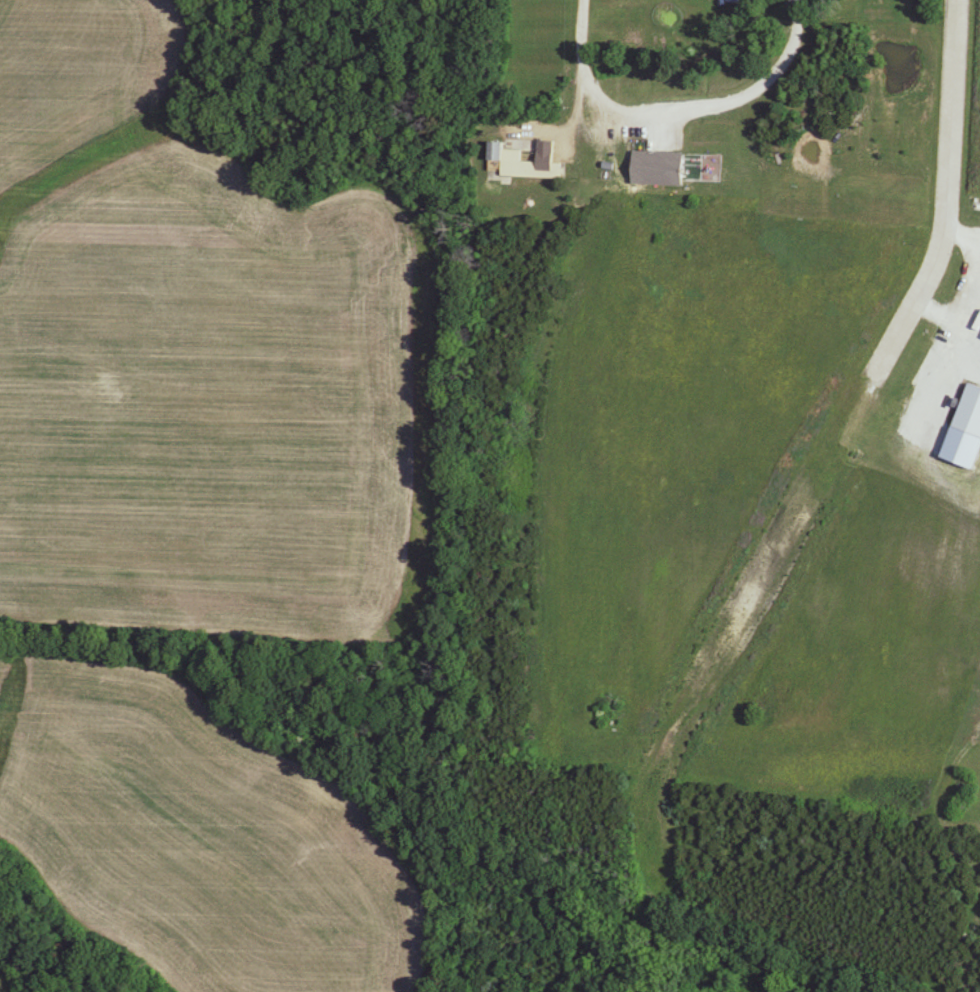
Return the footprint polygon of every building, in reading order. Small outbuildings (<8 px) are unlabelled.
[(631,185),(682,186),(683,153),(632,152),(631,185)]
